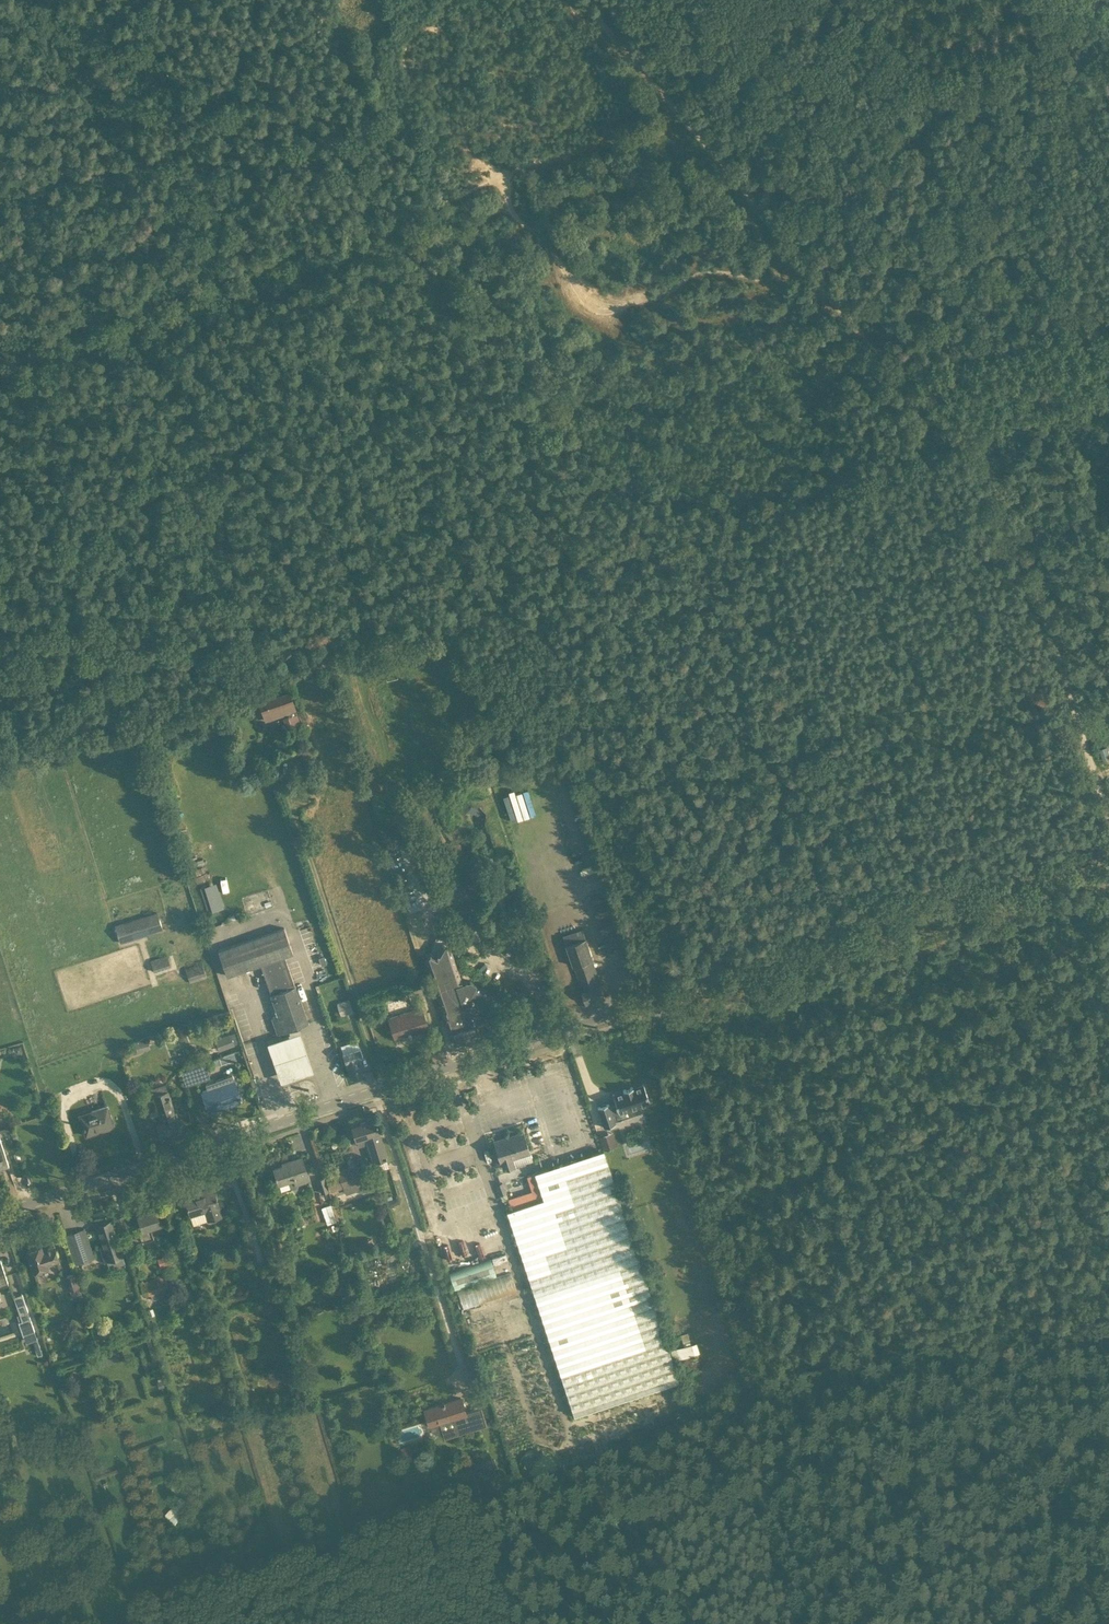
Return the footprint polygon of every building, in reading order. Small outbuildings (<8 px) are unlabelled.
[(272,718),(281,714),(280,712),(288,709),(290,715),(287,715),(287,716),(284,717),(288,728),(300,723),(297,714),(289,691),(259,702),(265,717),(271,715),(272,718)] [(305,711),(297,714),(300,723),(308,721),(305,711)] [(1100,749),(1103,758),(1108,756),(1108,753),(1107,746),(1100,749)] [(314,750),(302,753),(305,765),(317,762),(314,750)] [(508,792),(516,819),(535,813),(527,787),(508,792)] [(553,848),(567,845),(564,828),(549,831),(553,848)] [(452,845),(455,856),(462,854),(459,843),(452,845)] [(201,885),(206,910),(223,907),(218,881),(201,885)] [(610,897),(593,903),(609,949),(626,943),(610,897)] [(115,925),(121,943),(163,929),(157,911),(115,925)] [(271,1017),(278,1033),(309,1022),(295,985),(294,985),(283,954),(291,951),(282,927),(217,951),(226,976),(259,963),(270,993),(278,1014),(271,1017)] [(583,928),(564,935),(574,965),(575,965),(587,1003),(606,997),(601,983),(597,984),(589,960),(593,959),(594,958),(587,937),(586,937),(583,928)] [(462,983),(450,948),(444,942),(438,953),(436,952),(434,952),(433,952),(429,954),(429,956),(429,959),(438,988),(442,991),(447,1007),(444,1011),(454,1043),(480,1035),(480,1034),(477,1025),(483,1023),(488,1013),(493,1003),(489,992),(471,982),(470,981),(462,983)] [(150,960),(154,971),(171,966),(167,955),(150,960)] [(324,956),(319,957),(321,965),(327,963),(324,956)] [(185,968),(189,979),(206,974),(202,963),(185,968)] [(337,1003),(341,1015),(353,1011),(350,1000),(337,1003)] [(421,1006),(411,1009),(412,1010),(389,1018),(395,1039),(396,1038),(396,1036),(408,1032),(409,1036),(411,1035),(410,1031),(416,1029),(417,1032),(428,1028),(421,1006)] [(299,1030),(266,1041),(279,1080),(312,1070),(299,1030)] [(216,1041),(213,1042),(216,1049),(218,1048),(219,1051),(235,1045),(230,1033),(215,1039),(216,1041)] [(141,1041),(135,1042),(137,1052),(144,1050),(141,1041)] [(23,1051),(21,1045),(15,1047),(17,1053),(23,1051)] [(343,1052),(351,1077),(364,1073),(359,1057),(363,1056),(360,1047),(359,1047),(343,1052)] [(364,1069),(371,1068),(369,1059),(362,1061),(364,1069)] [(185,1084),(210,1077),(206,1063),(181,1070),(185,1084)] [(209,1089),(203,1091),(210,1112),(221,1108),(220,1105),(239,1099),(239,1100),(241,1099),(242,1102),(243,1102),(242,1099),(243,1099),(237,1080),(237,1081),(235,1075),(218,1080),(219,1086),(209,1089)] [(629,1108),(631,1115),(642,1112),(639,1105),(649,1101),(643,1083),(633,1087),(632,1086),(623,1089),(624,1090),(613,1094),(616,1104),(610,1106),(609,1103),(598,1107),(604,1127),(615,1123),(615,1122),(612,1113),(618,1111),(619,1112),(629,1108)] [(175,1112),(168,1091),(166,1084),(151,1089),(160,1117),(175,1112)] [(130,1091),(134,1104),(142,1102),(138,1088),(130,1091)] [(114,1125),(108,1105),(92,1110),(93,1113),(82,1116),(87,1134),(88,1133),(87,1132),(105,1126),(105,1128),(114,1125)] [(160,1117),(162,1121),(157,1123),(162,1140),(182,1133),(175,1112),(160,1117)] [(351,1123),(356,1140),(365,1136),(366,1139),(374,1136),(373,1134),(379,1132),(373,1116),(351,1123)] [(366,1139),(372,1162),(374,1161),(378,1171),(389,1167),(386,1157),(379,1132),(373,1134),(374,1136),(366,1139)] [(494,1140),(503,1169),(531,1160),(522,1134),(505,1140),(504,1137),(494,1140)] [(605,1149),(610,1148),(605,1134),(600,1136),(605,1149)] [(9,1165),(0,1137),(0,1168),(9,1165)] [(511,1210),(507,1211),(574,1414),(678,1380),(656,1310),(603,1150),(561,1165),(528,1175),(531,1186),(532,1190),(507,1198),(511,1210)] [(274,1168),(279,1185),(293,1180),(295,1185),(310,1180),(302,1156),(288,1161),(289,1164),(274,1168)] [(338,1172),(326,1177),(331,1191),(343,1187),(362,1180),(357,1165),(338,1172)] [(324,1177),(317,1179),(321,1193),(324,1202),(332,1199),(329,1190),(324,1177)] [(621,1182),(624,1189),(630,1186),(628,1179),(621,1182)] [(503,1182),(496,1184),(500,1195),(506,1192),(503,1182)] [(206,1211),(208,1219),(209,1220),(223,1215),(213,1186),(197,1191),(198,1193),(185,1198),(190,1216),(206,1211)] [(390,1206),(400,1202),(398,1197),(393,1199),(388,1200),(390,1206)] [(137,1214),(143,1231),(140,1232),(143,1242),(155,1238),(151,1227),(161,1224),(155,1208),(137,1214)] [(115,1217),(119,1228),(127,1226),(123,1214),(115,1217)] [(96,1224),(103,1243),(103,1246),(100,1247),(105,1262),(123,1256),(111,1219),(96,1224)] [(64,1235),(74,1264),(94,1258),(84,1228),(64,1235)] [(447,1248),(455,1245),(450,1232),(443,1235),(447,1248)] [(27,1250),(34,1272),(48,1267),(47,1264),(59,1260),(54,1246),(43,1250),(41,1245),(27,1250)] [(170,1254),(158,1258),(159,1263),(172,1258),(170,1254)] [(455,1289),(496,1275),(491,1258),(449,1272),(455,1289)] [(8,1282),(1,1259),(0,1259),(0,1285),(8,1282)] [(256,1266),(263,1290),(275,1287),(268,1263),(256,1266)] [(458,1290),(464,1309),(517,1291),(510,1272),(458,1290)] [(76,1273),(64,1276),(69,1290),(70,1290),(79,1287),(80,1286),(76,1273)] [(165,1275),(140,1283),(144,1296),(150,1294),(169,1288),(165,1275)] [(20,1321),(24,1334),(35,1331),(23,1293),(14,1296),(22,1321),(20,1321)] [(112,1339),(111,1337),(114,1331),(108,1328),(105,1334),(104,1335),(99,1337),(101,1342),(112,1339)] [(38,1339),(33,1341),(38,1356),(43,1354),(38,1339)] [(677,1348),(680,1359),(695,1355),(692,1344),(677,1348)] [(112,1351),(106,1353),(109,1363),(115,1361),(112,1351)] [(442,1403),(424,1409),(429,1425),(438,1422),(452,1418),(457,1433),(471,1428),(466,1413),(466,1412),(461,1397),(444,1403),(444,1401),(442,1402),(442,1403)] [(0,1453),(0,1466),(11,1462),(8,1450),(0,1453)] [(400,1453),(403,1462),(413,1459),(410,1450),(400,1453)] [(489,1458),(479,1462),(484,1473),(493,1469),(489,1458)] [(174,1489),(171,1492),(178,1498),(181,1495),(174,1489)] [(178,1513),(173,1509),(165,1518),(175,1528),(191,1509),(186,1504),(178,1513)]
